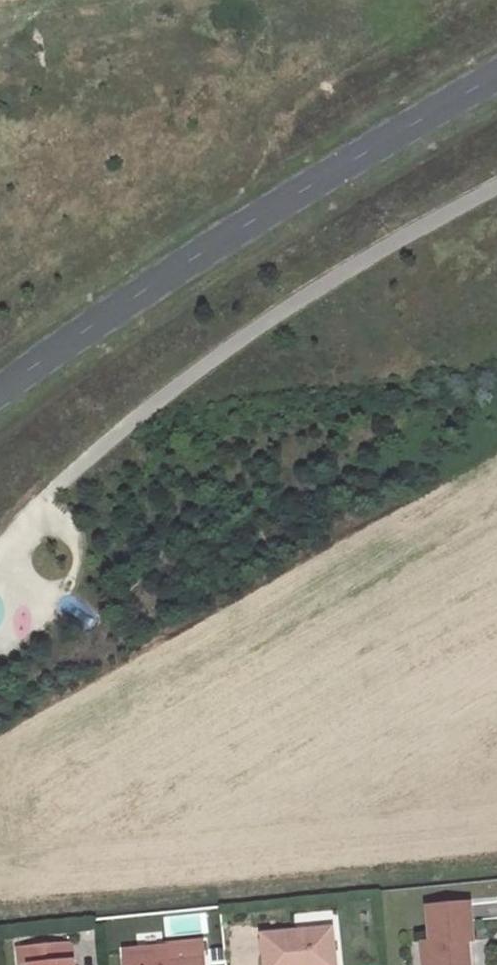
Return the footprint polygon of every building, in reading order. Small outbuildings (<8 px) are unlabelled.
[(433,964),(469,964),(467,942),(474,941),(471,902),(428,905),(431,941),(433,964)] [(332,927),(262,934),(265,964),(336,964),(332,927)] [(73,941),(17,947),(19,964),(75,964),(73,941)] [(431,941),(422,942),(425,964),(433,964),(431,941)] [(168,946),(124,950),(125,964),(205,964),(203,942),(168,946)]
